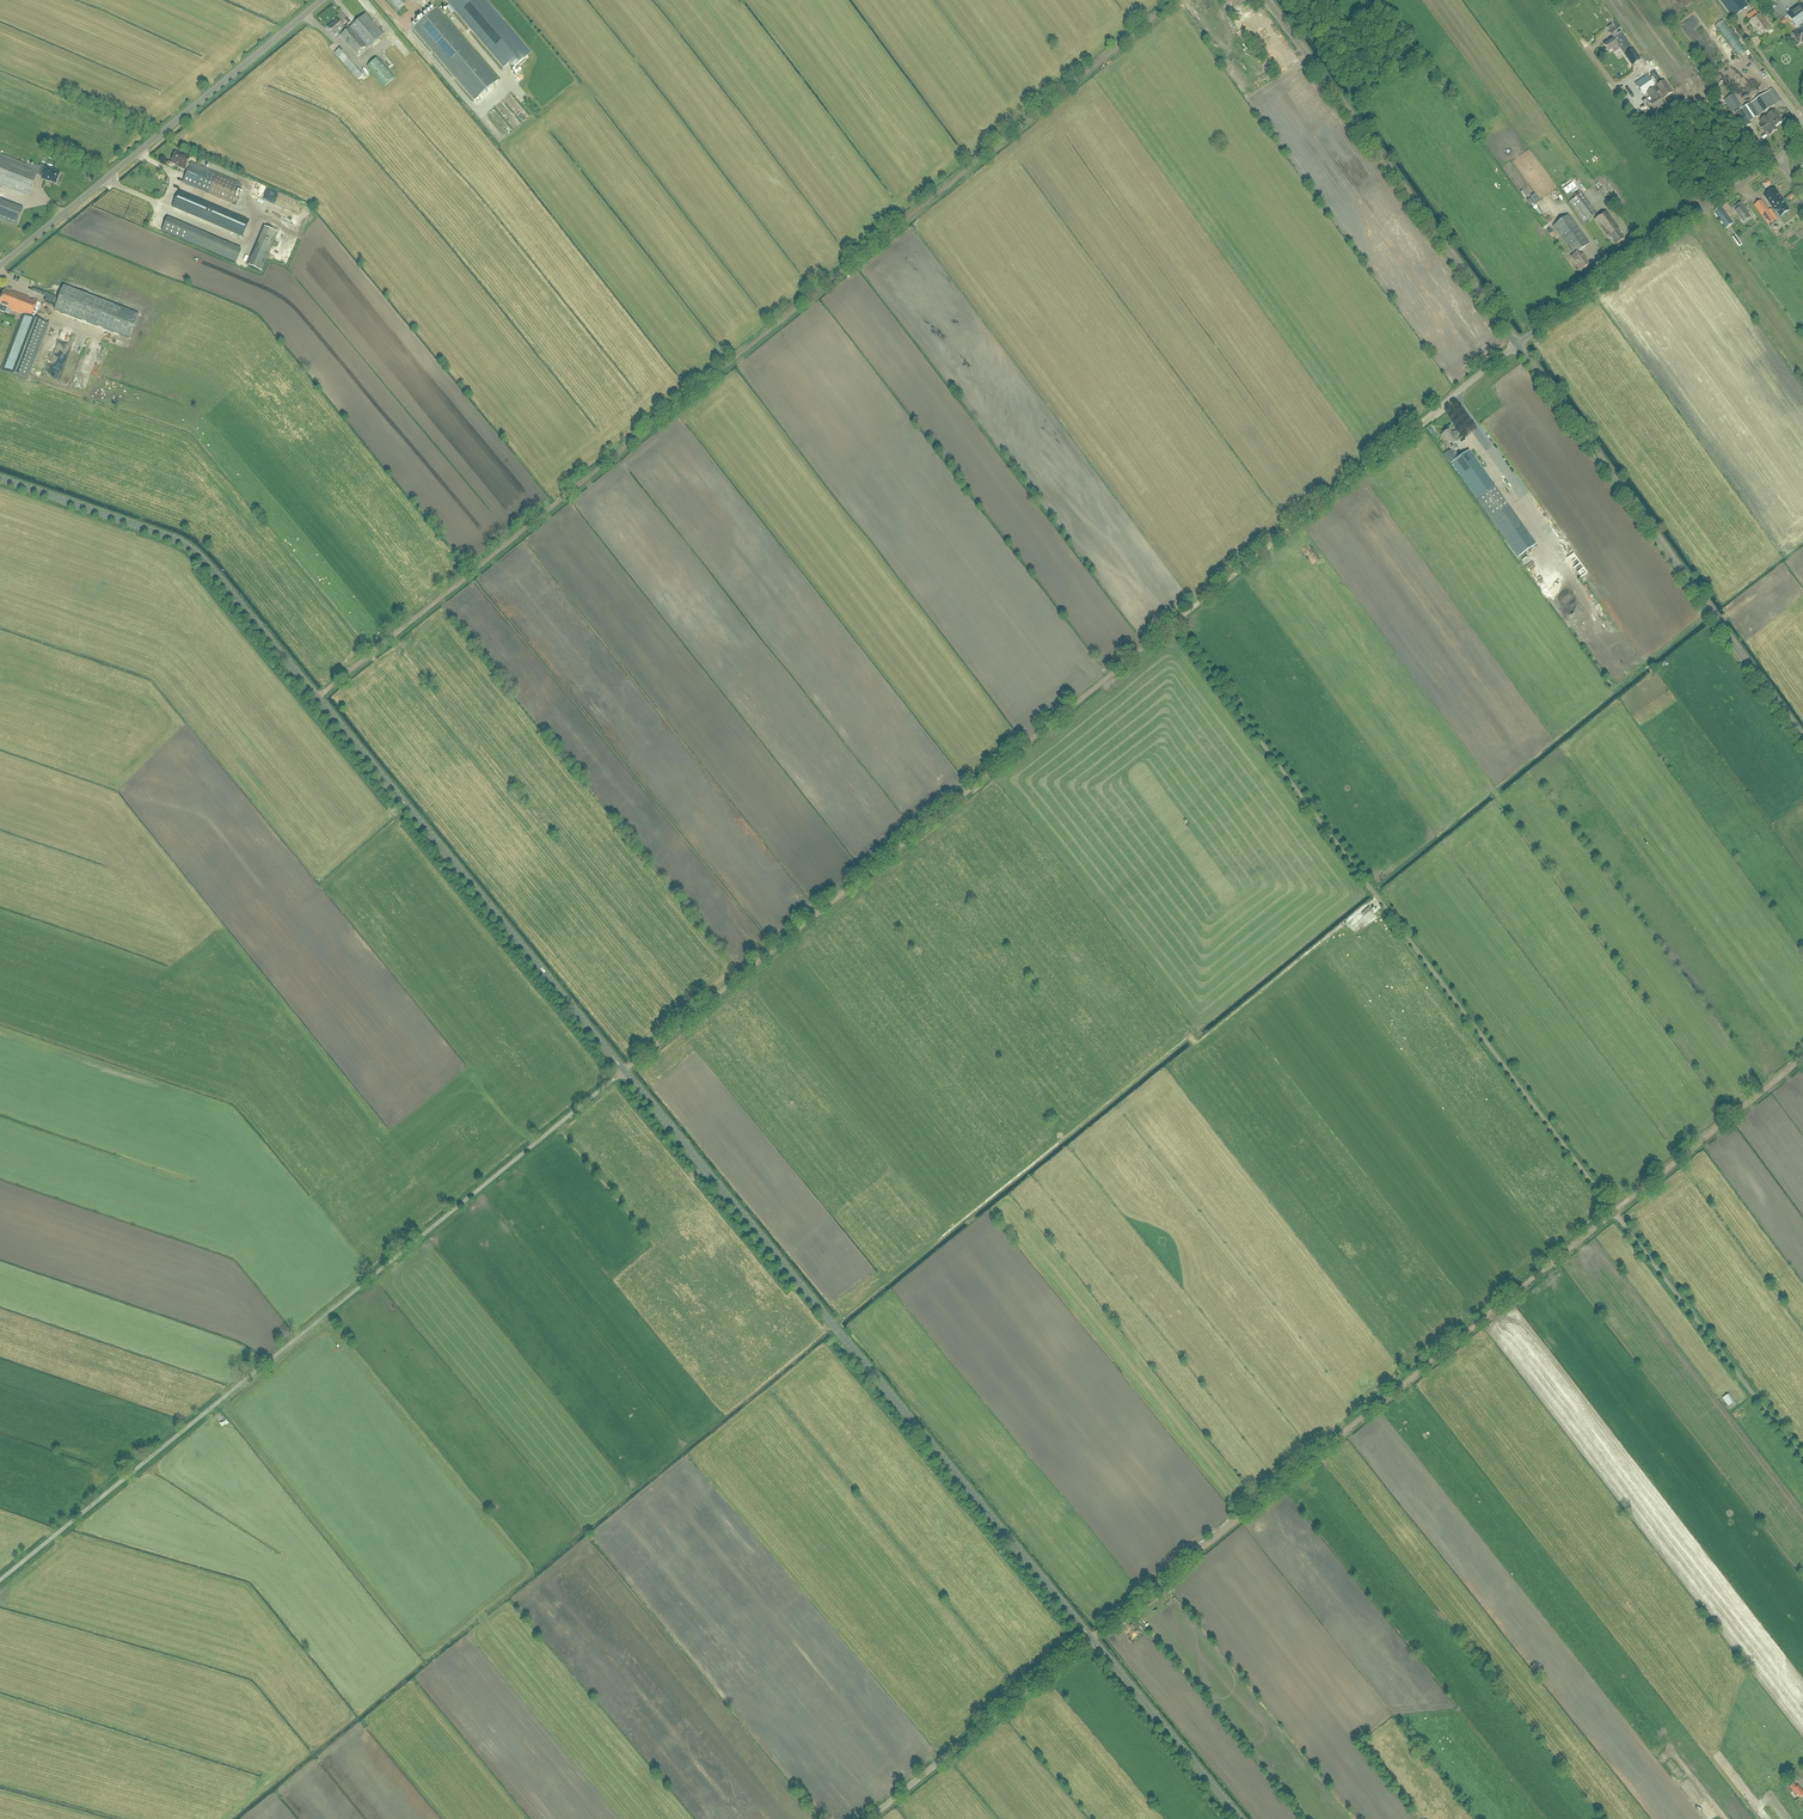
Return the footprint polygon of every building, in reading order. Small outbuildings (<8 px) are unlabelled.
[(397,11),(406,4),(402,0),(388,0),(397,11)] [(485,0),(445,0),(503,69),(508,65),(512,69),(513,68),(524,59),(531,53),(485,0)] [(1748,7),(1743,0),(1720,0),(1733,18),(1748,7)] [(1793,35),(1800,45),(1802,43),(1802,5),(1801,3),(1787,14),(1798,29),(1801,27),(1802,28),(1793,35)] [(364,12),(371,17),(376,12),(369,6),(364,12)] [(498,81),(436,8),(412,29),(474,102),(498,81)] [(383,35),(365,14),(349,28),(347,25),(343,28),(337,21),(332,25),(332,24),(327,27),(334,36),(338,33),(356,55),(365,47),(367,49),(383,35)] [(1762,38),(1772,31),(1760,15),(1750,22),(1762,38)] [(342,25),(348,23),(345,16),(340,18),(342,25)] [(1724,20),(1716,26),(1738,56),(1746,50),(1724,20)] [(1607,30),(1613,39),(1604,46),(1608,52),(1612,50),(1614,52),(1619,49),(1617,46),(1620,44),(1622,44),(1628,53),(1624,55),(1633,67),(1641,61),(1615,24),(1607,30)] [(357,79),(363,74),(339,48),(334,53),(357,79)] [(1751,57),(1742,62),(1749,76),(1760,70),(1757,64),(1755,65),(1751,57)] [(384,87),(395,77),(378,58),(367,67),(384,87)] [(1648,61),(1653,68),(1656,66),(1651,59),(1648,61)] [(1650,74),(1657,85),(1655,87),(1664,99),(1672,93),(1664,81),(1662,82),(1655,72),(1653,72),(1650,74)] [(1295,76),(1298,75),(1297,73),(1289,76),(1291,81),(1296,79),(1295,76)] [(1647,76),(1635,84),(1643,96),(1647,94),(1652,102),(1649,104),(1655,112),(1663,106),(1660,101),(1664,99),(1655,87),(1647,76)] [(1718,88),(1725,99),(1730,96),(1723,85),(1718,88)] [(1773,89),(1735,114),(1745,129),(1751,124),(1750,122),(1781,102),(1773,89)] [(1733,95),(1724,101),(1732,113),(1741,108),(1733,95)] [(1774,127),(1777,130),(1778,130),(1775,127),(1783,122),(1776,111),(1767,117),(1769,119),(1774,127)] [(490,116),(494,120),(498,116),(494,112),(490,116)] [(1770,135),(1777,130),(1774,127),(1769,119),(1767,117),(1760,122),(1762,125),(1760,126),(1765,133),(1767,131),(1770,135)] [(507,136),(511,133),(505,124),(500,128),(507,136)] [(185,156),(176,152),(171,164),(181,168),(185,170),(185,169),(188,171),(183,183),(232,204),(241,183),(192,162),(191,165),(188,164),(190,158),(185,155),(185,156)] [(38,170),(0,155),(0,185),(28,197),(37,174),(38,170)] [(40,165),(38,170),(37,174),(43,176),(42,179),(47,181),(47,180),(56,184),(60,173),(52,170),(52,169),(47,167),(46,168),(40,165)] [(1780,194),(1776,188),(1764,196),(1772,208),(1784,200),(1781,196),(1780,197),(1779,195),(1780,194)] [(256,197),(263,200),(267,192),(259,189),(256,197)] [(243,237),(250,220),(180,191),(173,207),(243,237)] [(1584,223),(1592,217),(1597,214),(1582,194),(1569,203),(1573,208),(1584,223)] [(1532,208),(1536,205),(1531,198),(1527,201),(1532,208)] [(17,226),(24,209),(0,200),(0,220),(17,226)] [(1781,217),(1790,211),(1783,201),(1784,200),(1772,208),(1775,212),(1776,211),(1781,217)] [(1768,211),(1761,201),(1755,206),(1761,215),(1768,211)] [(1743,223),(1751,218),(1748,214),(1749,213),(1742,203),(1737,206),(1739,209),(1735,212),(1743,223)] [(1727,229),(1733,224),(1722,209),(1715,213),(1727,229)] [(1624,239),(1618,230),(1619,229),(1606,211),(1595,220),(1608,237),(1609,237),(1615,245),(1624,239)] [(1761,215),(1769,226),(1776,221),(1768,211),(1761,215)] [(1581,256),(1579,252),(1589,244),(1568,215),(1553,226),(1573,255),(1571,257),(1581,270),(1589,265),(1584,258),(1585,258),(1583,254),(1581,256)] [(266,216),(265,219),(280,225),(281,222),(266,216)] [(286,216),(285,225),(294,227),(296,218),(286,216)] [(168,218),(162,232),(236,263),(242,250),(168,218)] [(269,255),(278,233),(265,227),(255,249),(269,255)] [(238,245),(239,241),(223,234),(222,238),(238,245)] [(275,250),(274,249),(272,252),(279,258),(284,251),(278,246),(275,250)] [(22,295),(15,292),(15,293),(11,292),(12,291),(11,289),(8,288),(6,289),(6,290),(5,289),(0,301),(0,311),(5,313),(7,309),(16,312),(22,295)] [(32,292),(43,296),(46,297),(44,303),(55,308),(54,310),(80,321),(84,309),(34,288),(32,292)] [(22,295),(16,312),(24,315),(3,369),(27,379),(48,324),(31,317),(33,312),(36,313),(38,307),(36,306),(38,301),(33,299),(33,301),(29,299),(29,298),(27,297),(22,295)] [(73,336),(72,338),(55,331),(52,338),(89,353),(91,348),(83,344),(84,341),(73,336)] [(1452,433),(1449,430),(1441,435),(1447,443),(1446,444),(1452,452),(1458,447),(1455,443),(1459,441),(1456,437),(1457,436),(1458,435),(1455,432),(1454,431),(1452,433)] [(1444,454),(1451,464),(1458,459),(1450,450),(1444,454)] [(1469,451),(1458,459),(1451,464),(1459,476),(1478,463),(1469,451)] [(1478,463),(1459,476),(1476,500),(1494,487),(1478,463)] [(1494,487),(1476,500),(1518,558),(1536,545),(1494,487)] [(1263,761),(1260,753),(1251,757),(1255,764),(1263,761)] [(1728,1406),(1734,1402),(1729,1394),(1723,1398),(1728,1406)] [(1792,1775),(1784,1781),(1788,1785),(1795,1779),(1792,1775)] [(1790,1786),(1800,1798),(1802,1795),(1802,1790),(1799,1785),(1797,1786),(1794,1783),(1790,1786)]
